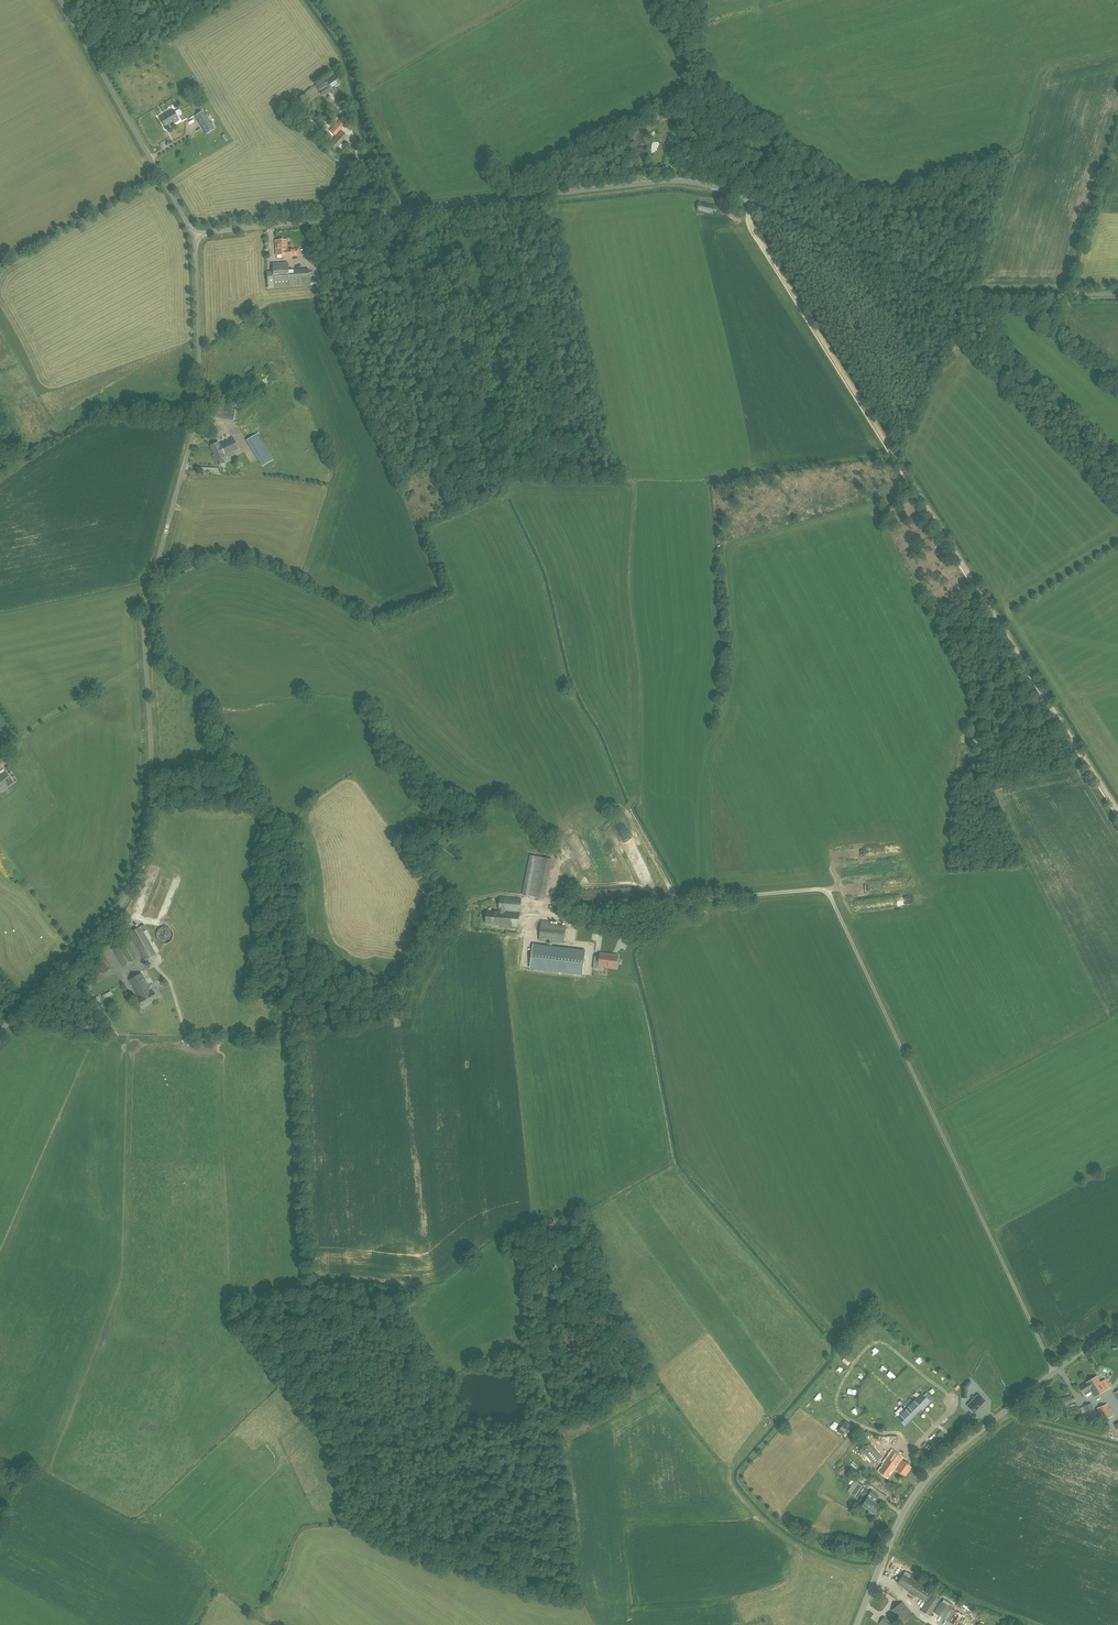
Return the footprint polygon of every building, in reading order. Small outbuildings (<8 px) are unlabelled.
[(340,84),(337,80),(335,76),(326,81),(325,80),(316,85),(318,88),(320,92),(329,87),(330,89),(340,84)] [(197,105),(188,110),(192,117),(199,114),(197,111),(199,110),(197,105)] [(166,128),(179,120),(177,117),(181,115),(182,113),(180,110),(178,110),(175,112),(173,110),(160,117),(166,128)] [(204,113),(196,117),(207,134),(214,130),(204,113)] [(336,127),(331,132),(335,135),(340,130),(336,127)] [(335,149),(348,136),(342,130),(329,144),(335,149)] [(1116,163),(1110,162),(1105,177),(1111,179),(1116,163)] [(716,215),(718,206),(699,202),(698,211),(716,215)] [(282,257),(287,256),(299,256),(299,249),(287,250),(286,240),(275,241),(276,255),(282,255),(282,257)] [(291,270),(289,271),(288,262),(272,263),(273,272),(267,272),(268,288),(280,287),(290,287),(310,285),(310,282),(314,282),(314,272),(309,273),(309,269),(303,270),(291,270)] [(228,271),(229,280),(255,278),(254,276),(255,276),(254,271),(243,272),(243,270),(238,270),(238,269),(233,269),(233,270),(228,271)] [(236,410),(214,406),(212,417),(234,421),(236,410)] [(247,440),(258,459),(263,466),(274,460),(258,434),(247,440)] [(225,456),(238,449),(233,437),(219,443),(219,442),(210,446),(216,459),(215,460),(218,466),(225,462),(223,458),(225,457),(225,456)] [(6,772),(0,776),(0,793),(14,782),(6,772)] [(618,827),(619,838),(627,837),(627,827),(618,827)] [(545,899),(553,859),(530,855),(523,894),(545,899)] [(519,927),(521,899),(500,897),(499,912),(487,911),(486,924),(500,925),(500,926),(519,927)] [(566,926),(551,924),(551,922),(542,921),(540,940),(565,943),(566,926)] [(130,933),(132,937),(145,961),(157,954),(144,932),(148,930),(147,929),(144,924),(130,933)] [(167,943),(169,942),(170,941),(171,939),(172,938),(173,936),(173,934),(172,932),(172,931),(171,929),(169,928),(168,927),(166,927),(165,927),(163,927),(162,927),(160,928),(158,929),(158,930),(157,932),(156,933),(156,935),(157,937),(158,939),(158,940),(160,942),(162,942),(163,943),(165,943),(167,943)] [(134,961),(124,945),(114,951),(124,967),(134,961)] [(534,945),(531,967),(584,973),(586,950),(534,945)] [(593,968),(598,968),(598,965),(617,967),(618,954),(600,952),(598,962),(594,961),(593,968)] [(103,974),(112,968),(103,953),(94,959),(103,974)] [(142,1006),(157,998),(153,991),(152,992),(142,973),(129,980),(140,999),(139,1000),(142,1006)] [(104,994),(106,998),(115,994),(113,990),(104,994)] [(108,1011),(104,1003),(99,1006),(103,1014),(108,1011)] [(1091,1380),(1100,1394),(1111,1388),(1106,1380),(1101,1383),(1100,1380),(1097,1376),(1091,1380)] [(964,1385),(962,1386),(963,1398),(967,1398),(967,1388),(972,1383),(969,1380),(964,1385)] [(1100,1394),(1091,1380),(1086,1383),(1080,1387),(1084,1393),(1085,1396),(1089,1393),(1087,1391),(1090,1389),(1094,1397),(1100,1394)] [(922,1393),(898,1417),(905,1425),(922,1409),(923,1410),(934,1399),(927,1393),(924,1396),(922,1393)] [(978,1395),(974,1399),(974,1398),(967,1405),(974,1413),(985,1402),(978,1395)] [(1073,1402),(1071,1396),(1056,1400),(1058,1407),(1073,1402)] [(1090,1422),(1098,1419),(1092,1403),(1083,1406),(1090,1422)] [(1101,1419),(1112,1415),(1108,1404),(1097,1409),(1101,1419)] [(934,1412),(931,1413),(933,1417),(942,1411),(941,1408),(934,1412)] [(843,1435),(851,1425),(845,1421),(838,1432),(843,1435)] [(860,1443),(865,1448),(863,1450),(874,1463),(882,1456),(872,1443),(871,1443),(863,1433),(859,1436),(863,1441),(860,1443)] [(894,1469),(902,1458),(893,1451),(884,1463),(884,1464),(879,1471),(887,1477),(894,1468),(894,1469)] [(912,1467),(902,1460),(896,1469),(906,1477),(912,1467)] [(876,1499),(879,1495),(872,1491),(869,1494),(871,1495),(869,1498),(868,1497),(863,1505),(870,1511),(871,1509),(875,1512),(879,1505),(873,1501),(875,1498),(876,1499)] [(933,1590),(906,1571),(898,1583),(925,1601),(933,1590)] [(941,1600),(933,1594),(920,1613),(928,1618),(941,1600)] [(949,1622),(956,1611),(941,1601),(934,1612),(949,1622)] [(903,1623),(913,1615),(903,1602),(892,1610),(903,1623)]
